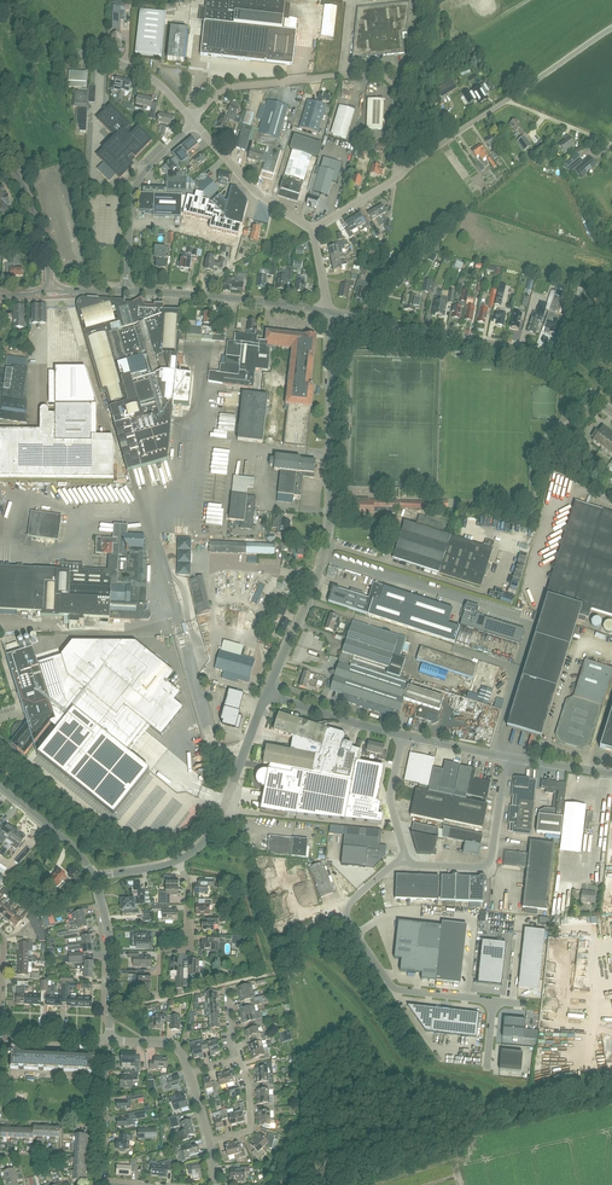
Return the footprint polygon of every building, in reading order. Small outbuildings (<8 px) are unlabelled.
[(201,55),(265,62),(265,61),(266,61),(266,63),(292,66),(296,32),(282,30),(285,4),(250,0),(223,0),(223,3),(207,1),(201,55)] [(407,33),(410,2),(357,8),(352,58),(404,53),(402,33),(407,33)] [(120,8),(111,7),(110,29),(120,30),(120,8)] [(344,44),(346,9),(333,9),(333,13),(330,13),(328,43),(344,44)] [(161,57),(166,14),(140,11),(135,54),(161,57)] [(181,62),(184,62),(187,30),(184,30),(185,24),(174,23),(173,29),(171,29),(167,60),(176,61),(176,65),(180,65),(181,62)] [(120,50),(120,46),(121,46),(121,42),(120,42),(120,40),(120,35),(111,35),(111,40),(111,44),(112,44),(111,50),(115,50),(115,51),(118,51),(118,50),(120,50)] [(368,60),(365,60),(366,66),(364,67),(365,72),(372,71),(371,65),(369,65),(368,60)] [(64,78),(64,87),(86,88),(87,72),(69,71),(68,78),(64,78)] [(114,86),(117,87),(117,90),(119,90),(121,91),(121,88),(123,80),(116,78),(114,86)] [(439,91),(441,95),(455,86),(451,79),(439,85),(439,84),(433,88),(436,93),(439,91)] [(131,81),(123,80),(121,88),(121,91),(122,91),(125,91),(125,92),(129,93),(130,89),(129,89),(131,81)] [(492,90),(496,87),(491,80),(487,82),(492,90)] [(469,93),(467,90),(462,94),(468,103),(475,98),(478,104),(487,98),(484,93),(488,91),(484,84),(480,87),(479,86),(471,91),(471,92),(469,93)] [(74,92),(73,107),(77,107),(76,119),(80,131),(86,132),(87,108),(88,108),(88,99),(95,99),(96,86),(89,86),(89,90),(78,89),(78,92),(74,92)] [(318,94),(319,102),(330,101),(329,93),(318,94)] [(145,98),(137,96),(135,108),(141,109),(141,108),(142,109),(143,106),(145,98)] [(145,98),(143,106),(142,109),(144,109),(146,110),(147,107),(150,108),(152,99),(145,98)] [(367,129),(382,129),(383,100),(368,99),(367,129)] [(228,111),(229,111),(226,118),(230,119),(233,121),(236,114),(240,105),(232,101),(228,111)] [(252,142),(270,147),(276,149),(288,107),(267,101),(259,129),(257,133),(255,133),(252,142)] [(318,133),(326,106),(307,101),(299,127),(318,133)] [(346,138),(354,110),(341,106),(333,134),(346,138)] [(138,128),(135,131),(110,107),(97,120),(116,138),(97,157),(104,163),(98,169),(109,180),(115,174),(120,179),(133,166),(127,160),(132,154),(135,157),(151,141),(138,128)] [(250,126),(253,113),(245,111),(241,123),(250,126)] [(165,124),(167,116),(159,114),(157,123),(161,123),(160,126),(159,132),(161,132),(161,131),(162,126),(164,127),(165,124)] [(226,118),(221,115),(216,127),(225,131),(230,119),(226,118)] [(167,116),(165,124),(164,127),(166,127),(166,128),(168,129),(169,125),(172,126),(174,117),(167,116)] [(522,127),(516,119),(509,124),(515,132),(518,130),(523,136),(526,134),(521,127),(522,127)] [(242,129),(236,148),(246,151),(247,147),(249,141),(253,128),(240,124),(239,128),(242,129)] [(253,128),(249,141),(252,142),(255,133),(257,133),(259,129),(253,128)] [(485,141),(489,147),(491,151),(496,147),(500,145),(493,135),(485,141)] [(558,145),(564,153),(574,145),(567,135),(563,137),(565,140),(558,145)] [(292,150),(278,196),(297,202),(302,186),(300,185),(301,180),(304,181),(312,156),(317,158),(321,144),(294,136),(290,149),(292,150)] [(524,136),(517,142),(524,152),(531,146),(524,136)] [(181,147),(172,154),(181,165),(189,158),(187,155),(198,145),(192,138),(183,145),(184,146),(182,148),(181,147)] [(376,142),(372,142),(371,149),(375,150),(375,151),(384,152),(385,144),(381,144),(382,142),(376,142)] [(357,157),(362,158),(364,151),(359,150),(360,146),(357,145),(354,156),(357,157)] [(483,160),(486,157),(488,156),(480,145),(472,151),(476,156),(479,154),(483,160)] [(261,176),(272,179),(280,150),(276,149),(270,147),(268,153),(265,152),(265,154),(263,160),(263,161),(265,162),(266,163),(265,164),(261,176)] [(548,156),(554,149),(551,147),(546,154),(548,156)] [(264,152),(263,153),(250,149),(248,158),(261,162),(261,160),(263,160),(265,154),(265,152),(264,152)] [(494,151),(490,154),(494,160),(498,157),(494,151)] [(206,159),(201,153),(193,159),(198,166),(206,159)] [(323,157),(320,167),(315,166),(307,191),(311,192),(307,205),(309,206),(311,207),(311,206),(316,208),(320,194),(327,197),(332,182),(336,183),(342,163),(323,157)] [(499,171),(490,157),(487,159),(497,172),(499,171)] [(573,158),(565,164),(572,172),(575,169),(581,176),(594,166),(589,159),(582,165),(577,160),(576,161),(573,158)] [(192,167),(187,160),(182,164),(188,171),(192,167)] [(165,166),(161,169),(167,176),(171,173),(174,171),(177,174),(176,178),(166,177),(166,190),(166,195),(182,196),(193,196),(193,191),(194,191),(196,189),(193,186),(195,185),(193,182),(194,181),(186,172),(180,165),(177,167),(171,161),(169,162),(166,164),(167,164),(165,166)] [(377,161),(374,161),(370,174),(378,176),(378,174),(382,175),(384,168),(380,167),(376,166),(377,161)] [(480,162),(477,164),(478,166),(477,167),(480,172),(485,169),(480,162)] [(220,171),(218,179),(220,180),(219,183),(227,185),(228,182),(229,182),(231,174),(220,171)] [(194,181),(193,182),(195,185),(211,203),(212,202),(217,198),(213,194),(219,189),(204,172),(194,181)] [(354,176),(352,185),(359,187),(362,178),(359,177),(354,176)] [(224,216),(223,220),(241,225),(242,225),(244,218),(243,218),(246,204),(248,204),(247,204),(246,200),(247,199),(246,200),(238,190),(238,189),(231,187),(227,202),(224,216)] [(3,188),(0,188),(0,218),(9,216),(7,207),(10,207),(8,196),(5,197),(3,188)] [(211,221),(209,228),(238,236),(241,225),(223,220),(219,220),(221,213),(214,211),(215,207),(208,205),(209,202),(202,200),(203,195),(196,193),(195,198),(188,197),(184,213),(184,214),(211,221)] [(139,194),(139,211),(153,211),(153,217),(154,217),(181,218),(182,196),(166,195),(139,194)] [(217,198),(212,202),(219,210),(224,216),(227,202),(224,201),(219,196),(217,198)] [(382,215),(386,213),(382,205),(375,209),(381,220),(384,219),(382,215)] [(375,219),(378,223),(382,221),(381,220),(375,209),(368,213),(372,221),(375,219)] [(360,214),(352,219),(358,228),(364,224),(366,228),(370,225),(366,217),(362,219),(360,214)] [(352,232),(358,228),(352,219),(345,223),(348,228),(345,229),(350,238),(354,235),(352,232)] [(248,229),(247,232),(248,232),(251,233),(259,235),(261,228),(257,227),(257,225),(254,224),(253,226),(252,229),(248,228),(248,229)] [(248,232),(247,236),(251,236),(250,240),(258,242),(259,235),(251,233),(248,232)] [(329,248),(330,256),(339,254),(338,250),(343,249),(342,246),(348,245),(347,241),(336,243),(337,246),(329,248)] [(167,256),(166,256),(166,253),(168,253),(168,248),(155,247),(155,252),(157,252),(156,268),(165,268),(165,258),(166,258),(167,256)] [(181,263),(178,262),(177,267),(180,268),(180,269),(181,271),(183,271),(185,270),(185,269),(190,270),(191,261),(191,257),(191,255),(196,256),(198,249),(188,248),(187,254),(190,254),(189,257),(182,256),(181,260),(181,263)] [(412,250),(407,255),(405,254),(403,256),(405,257),(402,261),(406,264),(416,253),(412,250)] [(434,263),(437,256),(432,253),(428,261),(434,263)] [(330,256),(332,263),(340,262),(339,254),(330,256)] [(208,256),(208,260),(206,259),(205,270),(206,270),(206,271),(207,271),(210,272),(211,271),(211,270),(212,271),(213,266),(218,266),(218,267),(222,268),(224,259),(220,259),(219,262),(214,261),(213,260),(213,256),(208,256)] [(346,261),(340,262),(332,263),(333,271),(342,270),(341,266),(347,264),(346,261)] [(12,269),(12,264),(13,264),(5,264),(5,272),(6,272),(6,271),(10,271),(11,277),(23,277),(23,269),(12,269)] [(278,275),(276,289),(285,290),(287,279),(291,280),(292,267),(288,267),(287,276),(278,275)] [(266,278),(266,275),(259,274),(257,287),(258,287),(258,288),(261,288),(261,287),(265,288),(266,278)] [(234,277),(231,277),(231,280),(225,279),(224,291),(230,292),(230,291),(242,292),(244,277),(234,276),(234,277)] [(392,286),(397,290),(405,280),(400,276),(392,286)] [(299,282),(296,282),(295,291),(296,292),(296,293),(299,293),(299,292),(303,292),(304,283),(304,280),(300,279),(299,282)] [(423,291),(429,292),(431,280),(425,279),(423,287),(423,291)] [(347,299),(350,286),(353,286),(354,283),(345,281),(345,284),(341,284),(338,296),(347,299)] [(366,292),(369,293),(371,286),(367,285),(367,283),(357,281),(354,293),(357,293),(356,299),(364,301),(366,292)] [(504,293),(505,288),(506,284),(499,283),(498,287),(499,287),(498,292),(504,293)] [(404,309),(410,310),(412,296),(414,290),(406,289),(405,294),(404,294),(402,304),(405,305),(404,309)] [(466,302),(469,290),(463,289),(460,301),(466,302)] [(492,308),(495,294),(491,293),(487,306),(492,308)] [(497,294),(494,304),(500,306),(503,295),(497,294)] [(418,297),(412,296),(410,310),(415,311),(416,307),(419,308),(421,299),(417,298),(418,297)] [(441,296),(441,298),(440,303),(438,315),(440,315),(441,317),(443,317),(443,316),(445,316),(447,302),(444,302),(445,297),(441,296)] [(435,300),(434,300),(432,314),(438,315),(440,303),(441,298),(435,297),(435,300)] [(106,394),(115,428),(127,472),(168,461),(180,332),(179,331),(180,312),(163,311),(163,305),(155,304),(155,306),(145,305),(141,299),(133,303),(125,303),(125,301),(82,298),(82,299),(80,300),(78,301),(77,304),(77,306),(77,307),(100,391),(106,394)] [(453,312),(452,317),(460,318),(461,309),(462,306),(454,305),(454,307),(453,307),(452,312),(453,312)] [(467,310),(466,310),(465,314),(466,314),(465,319),(472,321),(474,311),(475,307),(467,305),(467,310)] [(557,308),(550,305),(547,312),(555,314),(557,308)] [(14,328),(26,328),(26,324),(24,324),(25,306),(14,306),(14,328)] [(29,324),(37,324),(37,328),(41,328),(41,324),(45,324),(46,306),(32,306),(32,319),(29,319),(29,324)] [(539,322),(541,323),(545,309),(538,307),(537,312),(533,311),(527,331),(535,334),(539,322)] [(496,316),(495,320),(497,320),(496,325),(503,326),(505,317),(506,311),(498,309),(497,313),(496,316)] [(478,317),(477,322),(485,323),(487,313),(486,313),(487,311),(480,310),(479,312),(478,312),(478,317)] [(523,321),(525,312),(514,310),(511,328),(518,329),(519,324),(520,325),(521,321),(523,321)] [(204,313),(202,313),(201,317),(204,317),(203,324),(203,327),(211,328),(212,324),(213,313),(210,313),(208,312),(206,311),(204,313)] [(249,319),(249,320),(248,320),(247,335),(252,336),(252,334),(255,335),(255,331),(257,331),(257,327),(256,327),(256,321),(254,321),(254,320),(249,319)] [(551,319),(548,326),(547,326),(545,333),(549,334),(549,332),(556,335),(559,326),(560,322),(551,319)] [(292,349),(289,373),(288,385),(310,387),(310,386),(316,337),(306,336),(305,336),(267,332),(266,342),(268,343),(267,349),(270,349),(270,346),(292,349)] [(247,335),(235,334),(234,345),(231,344),(229,356),(225,356),(224,365),(220,364),(220,372),(209,371),(208,381),(223,384),(253,388),(257,353),(258,353),(260,341),(257,340),(257,336),(252,336),(247,335)] [(260,360),(268,361),(269,351),(261,350),(260,360)] [(7,364),(13,364),(13,363),(22,365),(22,362),(27,363),(28,357),(8,355),(7,364)] [(27,424),(28,368),(0,364),(0,420),(27,424)] [(55,403),(94,402),(85,366),(55,366),(55,403)] [(192,376),(177,375),(174,405),(189,406),(192,376)] [(310,387),(288,385),(286,405),(288,406),(283,445),(307,448),(314,387),(313,387),(310,386),(310,387)] [(228,388),(226,401),(239,403),(241,390),(228,388)] [(243,394),(242,400),(237,440),(262,443),(263,434),(267,402),(269,402),(270,400),(270,397),(243,394)] [(46,412),(45,411),(45,410),(41,410),(41,411),(40,411),(39,430),(0,429),(0,477),(114,478),(114,442),(112,436),(91,435),(92,404),(55,404),(55,414),(46,414),(46,412)] [(232,425),(236,425),(237,417),(221,416),(220,427),(232,428),(232,425)] [(602,447),(611,455),(611,433),(603,426),(602,427),(598,432),(597,434),(594,432),(593,434),(593,433),(591,436),(594,438),(592,441),(597,444),(602,447)] [(275,460),(270,459),(270,466),(274,466),(274,470),(280,471),(278,493),(301,496),(303,477),(314,478),(316,461),(300,459),(275,456),(275,460)] [(240,521),(240,528),(252,530),(256,497),(246,495),(247,487),(253,488),(254,478),(233,476),(229,520),(240,521)] [(195,521),(212,522),(215,487),(211,486),(210,490),(200,489),(199,492),(197,492),(195,521)] [(400,508),(424,508),(424,501),(400,501),(400,502),(398,502),(398,501),(373,500),(373,499),(369,499),(369,498),(357,498),(357,501),(356,501),(356,512),(376,512),(376,513),(395,513),(395,508),(397,508),(397,507),(400,507),(400,508)] [(506,726),(541,737),(577,619),(584,622),(586,617),(588,618),(591,610),(611,616),(611,513),(575,502),(575,501),(545,596),(546,596),(547,596),(506,726)] [(31,512),(28,536),(58,541),(62,516),(31,512)] [(283,515),(273,515),(272,527),(277,528),(277,527),(278,527),(277,532),(281,533),(289,533),(290,521),(282,521),(283,515)] [(416,523),(428,527),(427,529),(404,521),(393,558),(439,573),(480,586),(487,566),(486,566),(491,549),(494,542),(486,540),(484,547),(441,533),(442,531),(446,532),(449,525),(419,515),(416,523)] [(112,555),(112,556),(111,568),(107,570),(83,569),(83,564),(57,563),(57,569),(35,568),(33,611),(42,612),(42,615),(149,621),(152,615),(145,611),(146,588),(145,588),(146,580),(145,580),(146,567),(147,556),(147,548),(145,536),(126,535),(124,524),(118,524),(117,538),(117,545),(113,545),(113,554),(112,554),(112,555)] [(525,534),(527,527),(519,526),(517,533),(525,534)] [(112,554),(113,554),(113,545),(117,545),(117,538),(97,537),(96,553),(108,554),(108,555),(112,555),(112,554)] [(191,539),(178,539),(177,575),(190,576),(191,539)] [(275,555),(275,545),(210,542),(209,552),(275,555)] [(521,556),(528,558),(532,544),(525,542),(521,556)] [(284,543),(280,543),(279,552),(284,552),(284,547),(290,547),(289,552),(297,552),(297,556),(306,556),(306,547),(306,548),(293,547),(293,543),(284,543)] [(33,611),(35,568),(0,567),(0,610),(33,611)] [(515,595),(519,596),(523,583),(520,582),(523,572),(516,570),(513,580),(511,579),(509,586),(517,589),(515,595)] [(208,606),(203,582),(202,577),(190,580),(198,613),(209,611),(208,606)] [(368,615),(394,624),(426,634),(454,643),(459,627),(448,624),(453,609),(373,583),(368,599),(339,589),(339,588),(332,586),(330,592),(331,593),(328,602),(368,615)] [(265,586),(260,584),(259,584),(251,602),(257,604),(265,586)] [(460,625),(520,644),(524,630),(476,615),(479,607),(467,603),(466,606),(465,606),(464,610),(465,610),(460,625)] [(286,610),(281,607),(277,614),(283,617),(286,610)] [(339,621),(340,618),(330,614),(327,622),(339,625),(340,622),(339,621)] [(590,624),(597,629),(602,621),(595,616),(590,624)] [(290,622),(282,618),(277,628),(285,632),(290,622)] [(346,660),(386,673),(399,677),(405,658),(400,657),(406,638),(352,621),(342,652),(339,657),(339,658),(346,660)] [(332,631),(334,627),(336,627),(335,628),(338,629),(339,625),(327,622),(325,629),(332,631)] [(7,655),(4,646),(3,646),(27,723),(25,726),(24,725),(23,724),(22,724),(19,723),(17,724),(14,727),(13,730),(12,733),(12,737),(13,740),(13,741),(13,740),(14,741),(15,743),(16,743),(19,746),(17,748),(25,755),(50,723),(57,730),(38,754),(113,815),(149,771),(125,752),(147,725),(161,737),(183,709),(174,701),(180,694),(167,683),(174,674),(136,642),(72,642),(61,656),(62,659),(36,668),(30,649),(7,655)] [(473,679),(477,666),(421,647),(416,660),(473,679)] [(249,679),(250,679),(255,660),(220,650),(215,669),(223,671),(221,679),(237,683),(237,680),(248,683),(249,679)] [(339,658),(338,664),(336,672),(333,671),(332,672),(329,673),(331,676),(334,675),(335,675),(330,690),(342,693),(340,700),(397,719),(399,712),(404,700),(408,687),(409,687),(410,681),(399,677),(386,673),(346,660),(339,658)] [(559,743),(582,750),(590,746),(611,676),(611,669),(585,660),(574,696),(566,700),(555,735),(559,743)] [(422,663),(419,672),(436,677),(439,668),(422,663)] [(301,679),(308,682),(317,684),(322,686),(323,683),(318,681),(312,679),(311,680),(309,679),(311,674),(304,672),(301,679)] [(310,685),(309,686),(315,688),(316,685),(322,687),(322,686),(317,684),(308,682),(301,679),(299,687),(306,689),(308,684),(310,685)] [(481,686),(476,701),(487,704),(492,690),(481,686)] [(404,700),(421,706),(426,692),(409,687),(408,687),(404,700)] [(229,689),(220,720),(225,722),(224,725),(239,728),(242,716),(238,715),(244,693),(229,689)] [(426,692),(421,706),(420,709),(418,710),(419,712),(418,717),(432,722),(433,724),(438,722),(437,719),(444,698),(426,692)] [(601,743),(599,747),(599,748),(611,751),(611,752),(611,707),(601,743)] [(349,779),(356,750),(351,749),(352,746),(346,744),(348,737),(345,736),(327,731),(326,723),(313,725),(279,714),(274,730),(281,733),(281,735),(292,739),(290,751),(267,747),(263,764),(333,777),(333,776),(349,779)] [(374,754),(377,744),(369,742),(368,747),(364,747),(362,755),(369,757),(370,753),(374,754)] [(385,760),(387,752),(383,751),(384,746),(377,744),(374,754),(379,755),(378,759),(385,760)] [(410,753),(404,781),(429,786),(435,758),(410,753)] [(268,770),(267,770),(264,770),(262,770),(260,771),(259,772),(257,773),(256,775),(256,777),(255,779),(256,781),(256,783),(258,785),(259,787),(261,788),(263,788),(272,790),(268,810),(267,810),(261,808),(260,811),(285,815),(285,812),(296,815),(296,816),(381,824),(383,816),(378,815),(380,804),(377,803),(380,789),(377,781),(382,780),(384,767),(359,763),(359,762),(353,761),(349,779),(333,776),(333,777),(269,765),(268,770)] [(443,771),(433,769),(429,792),(453,797),(459,765),(445,762),(443,771)] [(488,795),(490,782),(474,779),(476,768),(470,767),(470,769),(460,767),(454,797),(465,799),(466,795),(482,798),(483,794),(488,795)] [(516,806),(510,805),(508,823),(514,824),(513,832),(530,834),(536,780),(513,777),(511,796),(517,796),(516,806)] [(545,808),(539,811),(536,832),(560,835),(566,783),(541,780),(540,789),(546,789),(545,792),(554,793),(552,809),(545,808)] [(416,789),(410,815),(443,822),(444,820),(482,828),(487,809),(488,804),(465,799),(454,797),(453,797),(429,792),(416,789)] [(585,806),(565,803),(560,852),(580,854),(585,806)] [(593,812),(587,812),(585,830),(585,832),(589,833),(590,831),(591,831),(593,812)] [(417,854),(436,855),(437,851),(435,851),(438,838),(443,838),(443,830),(413,823),(411,834),(417,854)] [(0,831),(0,841),(3,844),(6,839),(9,835),(10,833),(13,829),(8,825),(8,824),(2,832),(0,831)] [(386,845),(380,845),(381,830),(345,827),(343,846),(367,849),(366,854),(385,855),(386,845)] [(470,853),(472,853),(471,854),(478,852),(479,852),(480,848),(481,845),(483,835),(450,828),(448,839),(465,842),(463,853),(469,854),(470,853)] [(10,833),(9,835),(6,839),(12,843),(15,840),(19,833),(13,829),(10,833)] [(25,837),(19,833),(15,840),(12,843),(10,846),(17,850),(18,848),(20,849),(24,845),(21,843),(26,837),(25,837)] [(267,854),(306,858),(308,839),(269,836),(267,854)] [(517,852),(504,851),(503,865),(527,868),(522,908),(547,910),(554,844),(530,841),(528,853),(520,852),(520,851),(517,851),(517,852)] [(27,848),(15,861),(19,864),(31,851),(27,848)] [(5,871),(9,865),(0,859),(0,868),(5,871)] [(321,898),(333,893),(322,864),(320,863),(309,868),(321,898)] [(52,887),(54,884),(57,887),(63,881),(65,883),(68,880),(66,878),(66,876),(64,874),(62,874),(58,870),(49,880),(47,882),(52,887)] [(34,878),(37,881),(42,875),(39,873),(34,878)] [(396,874),(395,899),(437,900),(438,876),(396,874)] [(178,880),(170,880),(170,876),(163,876),(163,880),(166,880),(166,887),(178,887),(178,880)] [(440,900),(454,901),(455,877),(455,879),(453,879),(451,877),(441,876),(440,900)] [(456,877),(455,877),(454,901),(469,902),(470,878),(460,877),(457,879),(455,879),(456,877)] [(486,878),(470,878),(469,902),(483,902),(484,884),(486,882),(486,878)] [(198,879),(198,885),(195,885),(195,893),(207,894),(207,887),(214,887),(214,879),(198,879)] [(162,892),(159,891),(159,904),(161,904),(169,904),(170,903),(170,902),(169,899),(168,899),(168,894),(178,894),(178,887),(166,887),(166,891),(162,891),(162,892)] [(121,904),(121,905),(126,904),(126,906),(134,905),(134,904),(145,904),(145,897),(144,890),(138,891),(139,897),(139,898),(121,899),(121,900),(120,901),(121,903),(121,904)] [(582,891),(581,901),(594,903),(595,892),(582,891)] [(3,905),(6,902),(10,897),(9,896),(8,895),(7,896),(4,901),(3,900),(0,903),(0,909),(3,905)] [(3,905),(9,910),(17,901),(15,900),(12,903),(11,902),(9,905),(6,902),(3,905)] [(204,905),(196,904),(196,914),(209,914),(209,906),(211,906),(211,900),(204,900),(204,905)] [(121,906),(121,907),(121,909),(122,910),(122,911),(126,911),(126,914),(138,913),(138,910),(134,910),(134,905),(126,906),(126,904),(121,905),(121,906)] [(0,909),(0,914),(4,917),(9,910),(3,905),(0,909)] [(13,913),(15,915),(16,915),(18,913),(21,909),(19,907),(16,911),(15,910),(13,913)] [(9,910),(4,917),(3,918),(4,919),(6,921),(7,921),(7,920),(10,922),(15,915),(13,913),(9,910)] [(177,921),(177,910),(162,910),(162,921),(177,921)] [(82,911),(71,914),(73,918),(68,919),(70,923),(77,921),(85,919),(82,911)] [(36,917),(32,913),(27,918),(30,921),(36,917)] [(16,927),(22,920),(19,919),(16,915),(15,915),(10,922),(16,927)] [(214,926),(217,926),(218,918),(211,918),(211,917),(207,917),(207,922),(202,922),(202,930),(214,930),(214,926)] [(38,920),(31,924),(33,927),(39,923),(41,926),(43,925),(41,919),(38,920)] [(79,929),(87,926),(85,919),(77,921),(70,923),(72,931),(66,932),(67,935),(79,933),(78,929),(79,929)] [(417,948),(420,924),(398,921),(395,946),(417,948)] [(439,950),(436,981),(460,984),(467,926),(442,923),(442,926),(441,936),(439,950)] [(442,926),(420,924),(417,948),(439,950),(441,936),(442,926)] [(523,941),(544,943),(545,931),(524,929),(523,941)] [(135,947),(151,947),(151,936),(147,936),(147,931),(144,931),(144,932),(134,932),(134,937),(135,937),(135,947)] [(90,936),(82,937),(82,941),(77,941),(77,942),(68,943),(68,946),(75,946),(82,945),(91,944),(90,940),(92,939),(91,937),(90,936)] [(208,936),(208,941),(202,941),(202,950),(215,951),(215,942),(219,942),(219,936),(208,936)] [(245,949),(242,937),(234,936),(233,941),(239,941),(239,949),(245,949)] [(501,985),(506,943),(482,940),(477,983),(501,985)] [(522,953),(543,955),(544,943),(523,941),(522,953)] [(18,950),(29,951),(33,951),(33,946),(36,946),(36,943),(19,942),(18,950)] [(80,949),(80,950),(83,949),(83,953),(92,952),(92,951),(93,951),(93,949),(91,948),(91,944),(82,945),(75,946),(68,946),(68,950),(80,949)] [(395,946),(394,958),(402,959),(400,971),(415,973),(417,948),(395,946)] [(415,973),(422,974),(421,980),(436,981),(439,950),(417,948),(415,973)] [(28,959),(32,959),(32,956),(28,956),(29,951),(33,951),(29,951),(18,950),(18,958),(28,959)] [(150,967),(151,957),(138,957),(138,953),(128,952),(128,958),(133,958),(133,967),(150,967)] [(541,967),(543,955),(522,953),(521,965),(541,967)] [(32,962),(32,959),(28,959),(18,958),(18,967),(28,967),(28,962),(32,962)] [(182,968),(178,968),(179,960),(170,959),(169,971),(170,971),(177,972),(177,976),(182,976),(182,968)] [(183,969),(183,979),(188,979),(188,975),(198,975),(199,960),(188,960),(188,969),(183,969)] [(75,969),(84,970),(93,970),(93,962),(85,961),(84,965),(76,965),(75,969)] [(541,967),(521,965),(519,977),(540,979),(541,967)] [(28,975),(28,967),(18,967),(17,975),(28,975)] [(84,978),(92,978),(93,970),(84,970),(84,978)] [(519,977),(518,989),(539,991),(540,979),(519,977)] [(251,984),(237,988),(239,995),(252,991),(251,984)] [(17,1003),(24,1004),(25,994),(25,986),(21,985),(21,989),(17,988),(17,1003)] [(55,986),(48,986),(48,991),(47,991),(46,1005),(54,1005),(55,995),(55,986)] [(207,1002),(218,1002),(217,995),(216,995),(216,990),(204,992),(205,1002),(204,1002),(204,1003),(207,1002)] [(252,991),(239,995),(240,1002),(249,999),(250,1003),(253,1002),(254,1002),(262,1000),(265,999),(264,996),(254,998),(252,991)] [(25,994),(24,1004),(33,1004),(33,994),(25,994)] [(41,994),(33,994),(33,1004),(40,1005),(41,994)] [(59,995),(55,995),(54,1005),(62,1006),(62,1004),(62,995),(59,995)] [(68,996),(68,1006),(71,1006),(71,1007),(75,1008),(75,1004),(76,996),(68,996)] [(84,996),(76,996),(75,1004),(75,1008),(76,1006),(83,1007),(84,1004),(84,996)] [(92,997),(84,996),(84,1004),(83,1007),(91,1007),(92,997)] [(254,1006),(240,1009),(241,1016),(255,1013),(259,1012),(259,1011),(258,1012),(257,1005),(263,1004),(262,1000),(254,1002),(253,1002),(254,1006)] [(476,1038),(479,1013),(407,1005),(426,1032),(476,1038)] [(255,1013),(241,1016),(243,1023),(255,1020),(256,1024),(267,1021),(266,1017),(262,1018),(261,1011),(259,1012),(255,1013)] [(156,1014),(156,1017),(151,1017),(151,1029),(160,1029),(160,1021),(166,1022),(166,1015),(156,1014)] [(179,1030),(180,1016),(167,1016),(167,1023),(171,1023),(171,1030),(179,1030)] [(526,1020),(504,1018),(503,1027),(525,1029),(526,1020)] [(252,1026),(253,1028),(245,1030),(247,1038),(255,1035),(256,1039),(264,1037),(263,1033),(259,1034),(257,1029),(261,1027),(259,1024),(252,1026)] [(502,1037),(524,1039),(525,1029),(503,1027),(502,1037)] [(264,1037),(256,1039),(257,1042),(249,1045),(251,1051),(262,1048),(261,1042),(270,1039),(269,1036),(264,1037)] [(203,1043),(205,1050),(209,1049),(211,1056),(215,1055),(215,1054),(219,1053),(216,1039),(203,1043)] [(205,1050),(203,1043),(197,1044),(196,1041),(190,1043),(191,1046),(192,1052),(191,1053),(193,1054),(194,1059),(198,1058),(199,1059),(203,1058),(201,1051),(205,1050)] [(18,1049),(13,1046),(10,1046),(9,1047),(9,1052),(8,1052),(8,1055),(12,1055),(11,1067),(91,1071),(92,1059),(95,1059),(95,1056),(90,1055),(89,1059),(25,1055),(17,1050),(18,1049)] [(262,1048),(251,1051),(253,1059),(261,1056),(262,1060),(270,1058),(268,1051),(263,1052),(262,1048)] [(499,1070),(521,1072),(523,1052),(501,1050),(499,1070)] [(567,1050),(555,1050),(555,1052),(560,1052),(560,1055),(555,1055),(555,1058),(561,1058),(561,1053),(567,1053),(567,1050)] [(140,1063),(135,1063),(135,1052),(121,1052),(121,1063),(131,1063),(131,1067),(136,1067),(136,1072),(138,1072),(139,1072),(140,1063)] [(154,1057),(154,1061),(150,1061),(149,1069),(154,1069),(154,1068),(167,1068),(169,1067),(168,1064),(167,1064),(167,1058),(154,1057)] [(262,1068),(255,1068),(255,1075),(267,1075),(272,1074),(271,1063),(272,1063),(271,1060),(262,1063),(262,1068)] [(120,1075),(120,1086),(133,1087),(133,1080),(138,1080),(138,1072),(136,1072),(131,1071),(131,1076),(120,1075)] [(230,1071),(223,1073),(226,1084),(233,1082),(234,1087),(238,1086),(236,1077),(232,1078),(230,1071)] [(218,1082),(215,1083),(217,1092),(221,1090),(220,1086),(226,1084),(223,1073),(216,1074),(218,1082)] [(169,1089),(181,1085),(180,1081),(178,1076),(171,1078),(170,1074),(160,1077),(163,1086),(168,1084),(169,1089)] [(267,1075),(255,1075),(256,1082),(264,1082),(264,1086),(273,1084),(272,1078),(268,1078),(267,1075)] [(218,1095),(217,1092),(215,1083),(211,1084),(209,1076),(202,1078),(205,1090),(209,1089),(210,1091),(213,1090),(214,1096),(218,1095)] [(134,1100),(144,1098),(143,1092),(132,1094),(134,1100)] [(185,1097),(176,1099),(175,1096),(168,1098),(169,1103),(173,1102),(175,1110),(188,1106),(185,1097)] [(265,1104),(265,1108),(274,1107),(274,1103),(269,1103),(269,1096),(257,1097),(257,1104),(265,1104)] [(116,1105),(117,1105),(117,1109),(127,1109),(131,1109),(131,1102),(127,1102),(127,1101),(117,1101),(117,1102),(116,1103),(116,1105)] [(237,1124),(244,1122),(241,1112),(245,1111),(243,1103),(239,1104),(241,1110),(234,1112),(237,1124)] [(257,1112),(258,1118),(270,1118),(270,1112),(274,1111),(274,1107),(265,1108),(265,1111),(257,1112)] [(226,1110),(223,1111),(225,1119),(228,1118),(230,1126),(237,1124),(234,1112),(228,1114),(226,1110)] [(223,1111),(211,1114),(212,1118),(213,1118),(217,1130),(224,1128),(221,1120),(225,1119),(223,1111)] [(176,1116),(168,1118),(170,1126),(173,1125),(174,1128),(179,1126),(176,1116)] [(270,1118),(258,1118),(258,1126),(270,1125),(270,1118)] [(181,1123),(183,1131),(178,1132),(181,1142),(191,1139),(190,1138),(191,1137),(190,1135),(194,1134),(193,1129),(193,1128),(193,1129),(192,1126),(193,1126),(192,1126),(191,1120),(181,1123)] [(157,1138),(156,1128),(137,1129),(138,1140),(157,1138)] [(259,1134),(254,1139),(263,1148),(264,1146),(272,1148),(274,1139),(277,1140),(278,1136),(269,1133),(267,1141),(259,1134)] [(125,1150),(126,1150),(126,1149),(129,1149),(130,1139),(126,1138),(126,1135),(120,1134),(120,1140),(116,1140),(116,1149),(120,1149),(119,1151),(120,1152),(124,1152),(125,1151),(125,1150)] [(263,1148),(254,1139),(249,1144),(255,1150),(252,1153),(258,1159),(264,1154),(260,1150),(263,1148)] [(238,1141),(231,1143),(234,1155),(238,1154),(239,1158),(246,1156),(244,1148),(240,1149),(238,1141)] [(188,1144),(181,1146),(185,1159),(189,1158),(189,1156),(198,1153),(196,1145),(193,1146),(192,1143),(188,1144)] [(228,1157),(234,1155),(231,1143),(224,1145),(226,1153),(223,1154),(225,1162),(229,1161),(228,1157)] [(167,1171),(172,1171),(172,1167),(170,1160),(157,1164),(157,1165),(151,1165),(150,1175),(162,1176),(162,1177),(167,1178),(167,1171)] [(116,1175),(130,1176),(131,1172),(134,1172),(135,1163),(130,1163),(130,1166),(117,1165),(116,1175)] [(199,1166),(196,1166),(195,1163),(186,1165),(186,1168),(188,1168),(189,1176),(192,1175),(193,1180),(201,1178),(199,1166)] [(248,1165),(241,1165),(241,1169),(230,1169),(230,1178),(237,1178),(237,1181),(238,1182),(243,1182),(244,1181),(244,1172),(248,1172),(248,1165)] [(4,1179),(17,1176),(16,1172),(15,1172),(14,1168),(3,1171),(5,1178),(3,1178),(4,1179)] [(18,1184),(17,1180),(19,1180),(17,1176),(4,1179),(4,1181),(5,1180),(7,1184),(15,1184),(18,1184)]
